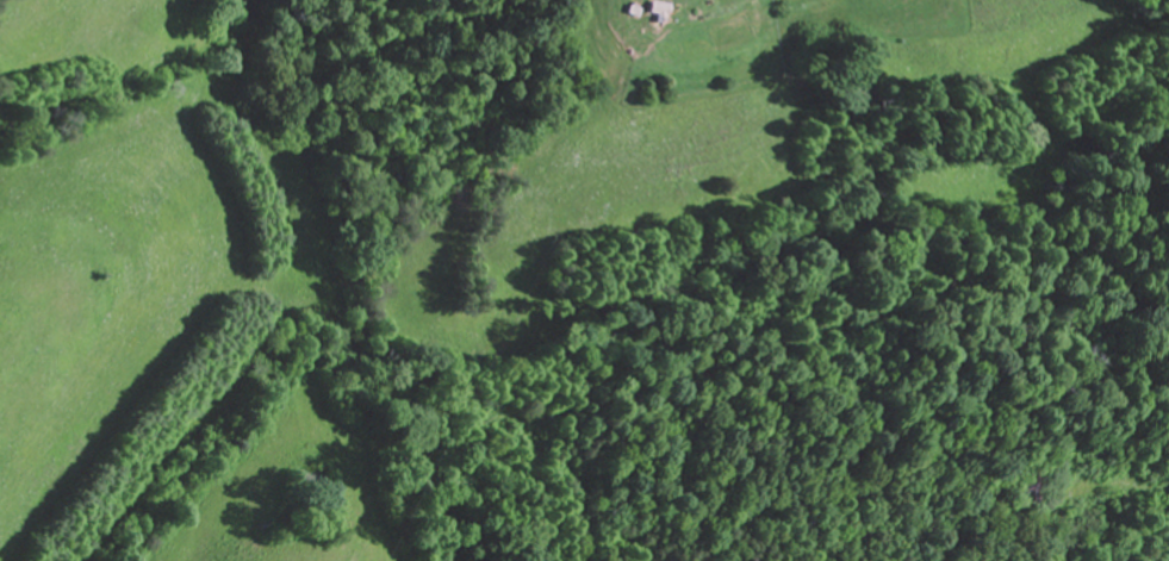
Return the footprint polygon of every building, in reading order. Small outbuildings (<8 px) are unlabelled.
[(672,18),(675,6),(656,2),(654,14),(672,18)]
